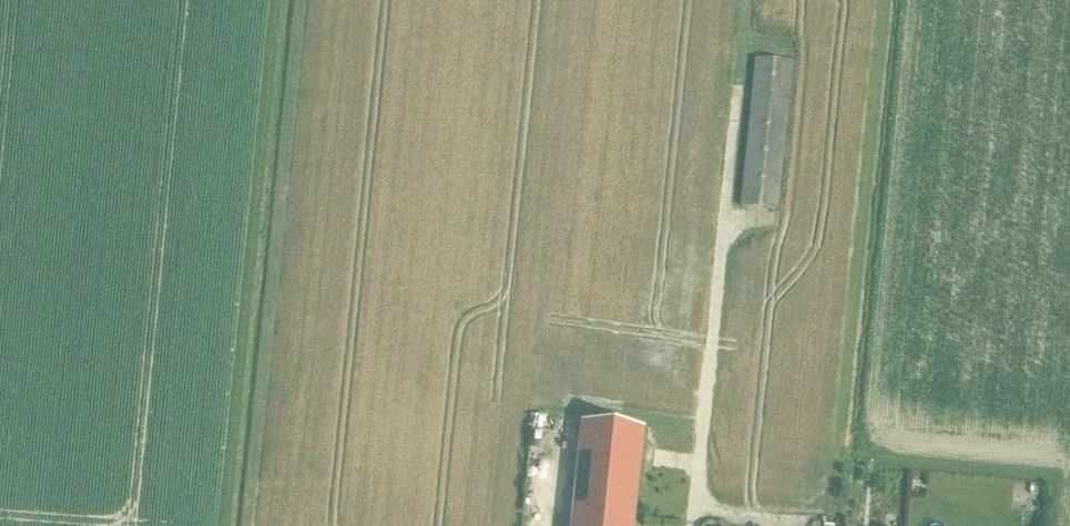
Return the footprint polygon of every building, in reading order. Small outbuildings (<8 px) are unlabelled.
[(741,204),(778,208),(792,64),(756,60),(741,204)] [(570,525),(633,525),(643,429),(581,422),(570,525)] [(872,490),(883,491),(884,480),(873,479),(872,490)]
